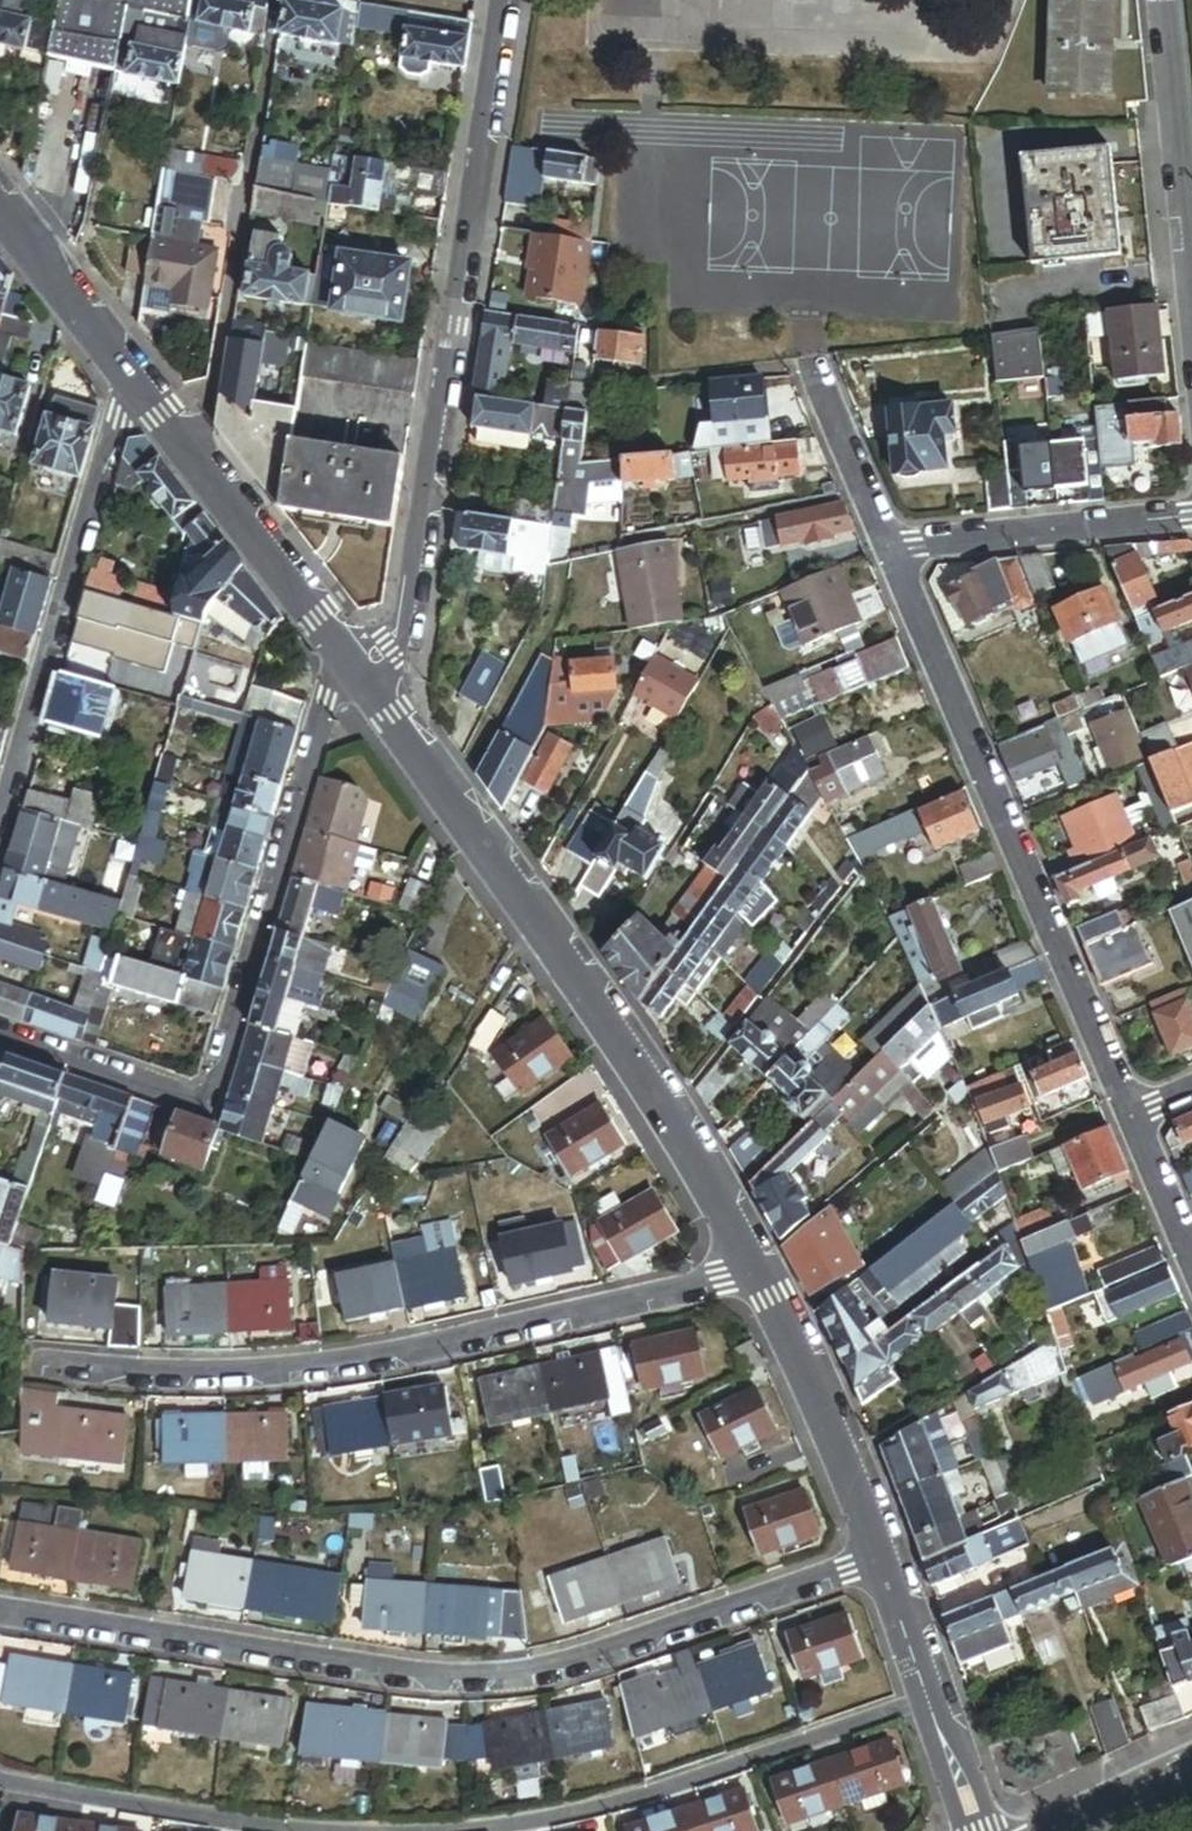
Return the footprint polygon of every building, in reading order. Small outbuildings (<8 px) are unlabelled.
[(50,34),(28,25),(26,29),(19,25),(26,9),(6,1),(7,0),(0,0),(0,48),(7,51),(44,68),(50,36),(50,34)] [(50,34),(50,36),(121,49),(128,12),(190,24),(195,0),(41,0),(54,6),(50,34)] [(190,24),(230,32),(265,38),(271,0),(195,0),(190,24)] [(361,5),(333,0),(289,0),(282,37),(354,51),(356,33),(361,5)] [(1112,0),(1055,0),(1052,95),(1108,97),(1112,0)] [(473,24),(361,5),(356,33),(407,42),(402,74),(411,80),(421,81),(430,78),(432,68),(465,74),(473,24)] [(186,48),(190,24),(128,12),(121,49),(115,76),(179,89),(186,48)] [(227,49),(230,32),(190,24),(186,48),(220,54),(227,49)] [(238,153),(241,137),(224,135),(222,151),(238,153)] [(514,149),(509,183),(543,189),(549,155),(514,149)] [(211,224),(218,182),(232,184),(244,166),(244,164),(168,153),(153,244),(133,240),(127,276),(147,280),(146,285),(175,289),(185,291),(182,307),(209,311),(220,251),(199,248),(203,223),(211,224)] [(1119,256),(1109,154),(1026,162),(1037,265),(1119,256)] [(548,181),(597,189),(601,164),(552,155),(548,181)] [(257,190),(290,198),(294,181),(297,169),(262,160),(257,190)] [(394,201),(380,199),(383,184),(411,188),(410,196),(445,201),(449,175),(336,160),(332,190),(329,207),(392,216),(394,201)] [(329,207),(332,190),(294,181),(290,198),(317,204),(329,207)] [(543,189),(509,183),(505,205),(539,211),(543,189)] [(406,218),(410,196),(411,188),(383,184),(380,199),(394,201),(392,216),(406,218)] [(317,204),(290,198),(257,190),(253,214),(320,229),(322,220),(314,218),(317,204)] [(156,213),(147,211),(144,230),(153,231),(156,213)] [(552,238),(590,244),(593,229),(554,223),(552,238)] [(609,247),(590,244),(552,238),(534,235),(531,255),(537,256),(534,270),(532,269),(527,298),(581,307),(588,266),(606,269),(609,247)] [(247,300),(313,310),(318,277),(293,274),(296,252),(282,250),(284,240),(256,236),(247,300)] [(310,251),(322,253),(324,238),(312,236),(310,251)] [(318,277),(313,310),(402,323),(410,269),(345,259),(344,263),(321,259),(318,277)] [(0,264),(0,298),(6,300),(7,297),(13,278),(0,264)] [(173,305),(182,307),(185,291),(175,289),(173,305)] [(6,300),(0,322),(0,436),(16,441),(24,412),(31,391),(2,383),(14,342),(27,346),(33,327),(16,322),(22,301),(7,297),(6,300)] [(1165,377),(1158,308),(1085,316),(1088,340),(1114,337),(1119,382),(1165,377)] [(511,346),(517,318),(488,314),(484,341),(491,342),(490,348),(502,351),(506,349),(506,345),(511,346)] [(574,356),(578,329),(517,318),(511,346),(574,356)] [(280,412),(291,339),(267,335),(268,327),(235,322),(217,429),(281,512),(292,441),(296,415),(280,412)] [(620,339),(598,336),(595,363),(642,369),(646,333),(621,330),(620,339)] [(1044,381),(1039,332),(993,336),(998,385),(1044,381)] [(491,342),(484,341),(477,391),(503,395),(511,346),(506,345),(506,349),(502,351),(490,348),(491,342)] [(415,394),(419,364),(307,347),(303,377),(415,394)] [(1061,379),(1044,381),(1046,401),(1063,399),(1061,379)] [(767,423),(763,380),(713,385),(717,427),(760,423),(767,423)] [(93,391),(89,386),(78,426),(47,418),(34,466),(80,479),(98,413),(93,391)] [(479,430),(484,401),(475,400),(471,428),(479,430)] [(565,413),(484,401),(479,430),(478,440),(528,448),(529,436),(561,441),(565,413)] [(1167,403),(1123,407),(1124,423),(1131,422),(1133,446),(1159,443),(1160,450),(1183,447),(1180,419),(1169,420),(1167,403)] [(957,434),(954,407),(890,414),(896,474),(948,469),(945,435),(957,434)] [(24,412),(16,441),(11,460),(23,464),(37,416),(24,412)] [(584,469),(584,467),(589,417),(565,413),(561,441),(554,492),(551,510),(564,512),(577,469),(584,469)] [(883,416),(860,418),(866,432),(884,430),(883,416)] [(760,423),(717,427),(719,451),(751,449),(762,448),(760,423)] [(1106,502),(1098,431),(1064,435),(1065,445),(1052,446),(1057,492),(1088,488),(1089,503),(1106,502)] [(171,541),(204,517),(146,439),(127,443),(119,472),(133,491),(171,541)] [(405,458),(292,441),(281,512),(393,530),(405,458)] [(828,467),(817,441),(762,448),(751,449),(751,454),(727,457),(728,464),(716,465),(718,480),(730,478),(732,485),(753,482),(754,487),(779,484),(779,479),(802,477),(801,470),(828,467)] [(1057,492),(1052,446),(1021,450),(1020,442),(1004,443),(1007,473),(1011,511),(1028,509),(1026,495),(1057,492)] [(691,455),(625,462),(624,488),(678,483),(678,480),(696,477),(691,455)] [(625,462),(584,467),(584,469),(577,469),(564,512),(551,510),(550,517),(588,519),(591,504),(624,501),(624,488),(625,462)] [(133,491),(119,472),(112,497),(122,500),(133,491)] [(1011,511),(1007,473),(986,475),(990,513),(1011,511)] [(780,491),(779,484),(754,487),(755,494),(780,491)] [(551,510),(554,492),(516,487),(511,524),(548,529),(550,517),(551,510)] [(845,506),(755,525),(756,532),(762,531),(766,550),(806,542),(808,548),(835,542),(833,537),(856,532),(845,506)] [(541,578),(548,529),(511,524),(456,515),(450,551),(481,556),(478,574),(512,579),(513,574),(541,578)] [(226,545),(204,517),(171,541),(173,544),(167,584),(174,586),(226,545)] [(669,542),(618,552),(633,635),(684,626),(669,542)] [(1106,551),(1135,621),(1160,611),(1140,563),(1156,556),(1191,552),(1191,545),(1189,543),(1106,551)] [(243,568),(226,545),(174,586),(167,584),(161,620),(200,634),(202,628),(211,594),(243,568)] [(0,550),(0,568),(14,573),(51,583),(56,566),(0,550)] [(1059,590),(1045,557),(1020,559),(1036,599),(1059,590)] [(1036,599),(1020,559),(994,562),(981,568),(978,563),(938,567),(930,585),(952,635),(1016,607),(1020,615),(1026,616),(1039,611),(1039,607),(1036,599)] [(96,579),(108,583),(112,572),(100,567),(96,579)] [(283,620),(243,568),(211,594),(202,628),(215,631),(225,599),(250,632),(246,651),(262,656),(264,651),(257,641),(283,620)] [(838,570),(833,572),(849,608),(854,606),(838,570)] [(849,608),(833,572),(783,594),(796,624),(807,649),(807,650),(841,636),(850,657),(866,650),(856,628),(862,626),(854,606),(849,608)] [(14,573),(2,617),(0,623),(0,628),(35,638),(51,583),(14,573)] [(85,593),(122,605),(127,590),(108,583),(96,579),(91,577),(85,593)] [(1119,623),(1105,590),(1058,612),(1073,645),(1075,644),(1084,666),(1128,646),(1118,623),(1119,623)] [(200,634),(161,620),(122,605),(85,593),(77,620),(143,644),(133,682),(157,690),(181,699),(186,683),(200,634)] [(1160,611),(1135,621),(1160,680),(1184,670),(1191,667),(1191,645),(1185,648),(1183,642),(1177,644),(1172,632),(1191,623),(1191,598),(1160,611)] [(786,652),(793,656),(807,649),(796,624),(777,632),(786,652)] [(35,638),(0,628),(0,656),(28,664),(35,638)] [(897,645),(811,682),(824,711),(910,673),(897,645)] [(482,709),(504,667),(477,652),(455,695),(482,709)] [(558,668),(537,657),(475,778),(499,812),(544,727),(558,668)] [(706,688),(659,659),(637,698),(682,726),(706,688)] [(558,668),(544,727),(605,724),(621,694),(620,664),(580,666),(559,666),(558,668)] [(811,682),(808,675),(768,693),(777,710),(786,727),(824,711),(811,682)] [(98,745),(116,696),(62,677),(48,726),(98,745)] [(249,701),(186,683),(181,699),(244,717),(249,701)] [(1082,712),(1084,711),(1107,702),(1102,689),(1077,700),(1082,712)] [(178,709),(181,699),(157,690),(152,709),(176,718),(178,709)] [(297,732),(304,707),(251,692),(249,701),(244,717),(297,732)] [(297,732),(244,717),(181,699),(178,709),(191,713),(243,728),(251,730),(246,747),(254,749),(245,780),(280,790),(297,732)] [(1123,707),(1119,699),(1094,710),(1097,718),(1123,707)] [(1061,721),(1082,712),(1077,700),(1054,709),(1060,722),(1061,721)] [(191,713),(178,709),(176,718),(165,757),(177,760),(191,713)] [(767,737),(786,727),(777,710),(758,721),(767,737)] [(1091,728),(1084,711),(1082,712),(1061,721),(1068,738),(1091,728)] [(1145,759),(1126,712),(1091,726),(1101,750),(1094,753),(1103,776),(1145,759)] [(839,750),(826,721),(797,734),(809,763),(839,750)] [(1068,738),(1061,721),(1060,722),(1000,747),(1015,783),(1028,778),(1061,764),(1051,741),(1061,736),(1063,741),(1068,739),(1068,738)] [(1173,754),(1179,751),(1168,725),(1139,738),(1151,764),(1173,754)] [(243,728),(229,776),(234,777),(245,780),(254,749),(246,747),(251,730),(243,728)] [(521,783),(538,793),(543,796),(568,749),(547,736),(521,783)] [(878,738),(832,758),(835,766),(813,777),(823,797),(829,807),(886,779),(879,763),(888,759),(878,738)] [(809,770),(797,746),(757,800),(740,788),(723,809),(730,815),(741,823),(730,836),(719,852),(714,848),(704,863),(708,867),(655,940),(671,961),(688,938),(712,905),(736,872),(760,837),(785,804),(809,770)] [(670,746),(663,757),(674,763),(681,753),(670,746)] [(1179,751),(1173,754),(1191,798),(1191,746),(1179,751)] [(1173,754),(1151,764),(1173,816),(1191,808),(1191,798),(1173,754)] [(177,760),(165,757),(157,785),(169,789),(177,760)] [(592,870),(580,889),(597,901),(615,873),(619,867),(626,872),(643,883),(664,851),(643,836),(650,827),(647,825),(663,781),(674,763),(663,757),(618,829),(592,870)] [(1173,816),(1151,764),(1137,769),(1146,792),(1153,808),(1165,836),(1179,830),(1173,816)] [(813,777),(809,770),(785,804),(807,820),(823,797),(813,777)] [(245,780),(234,777),(226,806),(236,809),(245,780)] [(1028,778),(1015,783),(1018,790),(1031,785),(1028,778)] [(358,790),(321,779),(306,831),(354,845),(366,800),(358,790)] [(280,790),(245,780),(236,809),(272,819),(280,790)] [(522,821),(538,793),(521,783),(505,811),(522,821)] [(157,785),(150,810),(162,814),(163,814),(170,789),(169,789),(157,785)] [(1153,808),(1146,792),(1139,795),(1142,803),(1123,812),(1130,828),(1149,820),(1146,811),(1153,808)] [(70,808),(29,793),(23,814),(58,826),(87,836),(89,830),(83,828),(91,801),(74,795),(70,808)] [(1123,812),(1116,795),(1062,818),(1076,851),(1084,869),(1138,845),(1130,828),(1123,812)] [(920,813),(920,811),(849,844),(854,853),(923,822),(936,852),(980,833),(963,796),(920,813)] [(226,806),(220,804),(213,829),(229,834),(236,809),(226,806)] [(807,820),(785,804),(760,837),(783,854),(807,820)] [(272,819),(236,809),(229,834),(265,844),(272,819)] [(141,839),(154,843),(162,814),(150,810),(141,839)] [(42,885),(58,826),(23,814),(6,874),(42,885)] [(592,870),(618,829),(594,814),(568,855),(592,870)] [(720,829),(730,836),(741,823),(730,815),(720,829)] [(354,845),(306,831),(293,880),(345,895),(352,870),(358,849),(359,846),(354,845)] [(265,844),(229,834),(221,862),(257,873),(265,844)] [(783,854),(760,837),(736,872),(758,888),(783,854)] [(154,843),(141,839),(130,879),(142,883),(154,843)] [(1153,841),(1133,849),(1140,867),(1161,858),(1153,841)] [(358,849),(352,870),(361,873),(367,869),(371,853),(358,849)] [(1140,867),(1133,849),(1057,882),(1068,907),(1081,901),(1077,894),(1094,887),(1113,878),(1140,867)] [(1084,869),(1076,851),(1070,854),(1077,871),(1084,869)] [(218,862),(193,855),(188,874),(195,876),(189,896),(207,901),(218,862)] [(1001,874),(994,856),(961,870),(968,888),(1001,874)] [(865,875),(858,861),(853,868),(849,865),(838,878),(845,887),(855,876),(861,881),(865,875)] [(1191,893),(1191,861),(1181,866),(1191,893)] [(245,912),(257,873),(221,862),(218,862),(207,901),(245,912)] [(622,878),(626,872),(619,867),(615,873),(622,878)] [(758,888),(736,872),(712,905),(734,921),(758,888)] [(42,885),(6,874),(0,894),(0,944),(44,957),(48,946),(41,944),(43,938),(9,928),(15,904),(57,917),(64,891),(58,889),(42,885)] [(852,892),(861,881),(855,876),(845,887),(852,892)] [(1113,878),(1094,887),(1098,898),(1103,901),(1117,895),(1118,890),(1113,878)] [(142,883),(130,879),(123,902),(122,908),(119,918),(131,922),(142,883)] [(345,895),(293,880),(277,934),(303,941),(312,911),(338,919),(345,895)] [(433,892),(411,882),(399,910),(422,917),(433,892)] [(122,908),(123,902),(59,884),(58,889),(64,891),(122,908)] [(842,894),(834,884),(828,891),(824,888),(820,893),(823,895),(833,906),(842,894)] [(119,918),(122,908),(64,891),(57,917),(114,935),(119,918)] [(822,919),(833,906),(823,895),(812,909),(822,919)] [(207,901),(189,896),(178,936),(195,941),(207,901)] [(234,952),(245,912),(207,901),(195,941),(234,952)] [(963,975),(933,903),(889,922),(900,942),(921,986),(937,979),(940,985),(963,975)] [(1169,913),(1191,968),(1191,903),(1169,913)] [(734,921),(712,905),(688,938),(710,954),(734,921)] [(808,937),(818,925),(806,913),(801,921),(794,914),(790,920),(794,924),(808,937)] [(1085,948),(1125,931),(1118,914),(1078,931),(1085,948)] [(662,973),(671,961),(655,940),(639,919),(605,955),(639,1005),(662,973)] [(725,958),(744,931),(734,921),(710,954),(721,963),(725,958)] [(798,950),(808,937),(794,924),(784,936),(798,950)] [(1153,967),(1136,927),(1125,931),(1085,948),(1103,989),(1153,967)] [(303,941),(277,934),(270,961),(293,968),(297,955),(305,957),(307,958),(312,943),(303,941)] [(710,954),(688,938),(671,961),(662,973),(685,989),(710,954)] [(222,992),(234,952),(195,941),(189,962),(161,954),(158,965),(153,964),(151,972),(222,992)] [(784,969),(793,956),(780,942),(770,955),(784,969)] [(1038,961),(1030,942),(1000,955),(1008,974),(1038,961)] [(331,949),(312,943),(307,958),(305,957),(301,970),(323,976),(331,949)] [(0,944),(0,969),(2,963),(16,967),(16,966),(40,973),(44,957),(0,944)] [(107,960),(110,949),(93,944),(86,970),(88,970),(103,975),(107,960)] [(445,968),(407,950),(406,951),(398,969),(389,989),(415,1001),(426,1007),(445,968)] [(695,997),(721,963),(710,954),(685,989),(695,997)] [(301,970),(305,957),(297,955),(293,968),(301,970)] [(773,982),(784,969),(770,955),(765,961),(769,965),(763,972),(773,982)] [(725,958),(721,963),(726,969),(731,963),(725,958)] [(215,1018),(222,992),(151,972),(107,960),(103,975),(83,1045),(95,1049),(113,988),(215,1018)] [(287,989),(293,968),(270,961),(251,1027),(275,1034),(280,1015),(294,1018),(293,1021),(301,1023),(302,1017),(315,1020),(318,1010),(322,995),(302,989),(301,993),(287,989)] [(1046,979),(1038,961),(1008,974),(959,995),(959,996),(932,1007),(942,1031),(968,1019),(974,1035),(1005,1021),(999,1006),(1019,998),(1016,992),(1046,979)] [(389,989),(398,969),(382,964),(370,990),(386,995),(389,989)] [(301,970),(293,968),(287,989),(301,993),(302,989),(322,995),(327,977),(323,976),(301,970)] [(32,998),(23,1024),(83,1045),(103,975),(88,970),(76,1013),(32,998)] [(685,989),(662,973),(639,1005),(661,1022),(676,1001),(685,989)] [(746,987),(759,1000),(769,987),(755,974),(746,987)] [(717,1016),(735,1030),(759,1000),(746,987),(741,982),(736,990),(740,994),(726,1011),(721,1007),(716,1015),(717,1016)] [(23,1024),(32,998),(0,987),(0,1016),(23,1024)] [(885,1052),(932,1007),(922,988),(862,1044),(876,1060),(885,1052)] [(407,1014),(415,1001),(389,989),(386,995),(382,1004),(407,1014)] [(696,998),(695,997),(685,989),(676,1001),(687,1009),(696,998)] [(730,1047),(769,1082),(837,1008),(825,997),(797,1026),(767,1000),(730,1047)] [(1186,1003),(1153,1018),(1171,1060),(1191,1051),(1191,1016),(1186,1003)] [(942,1031),(932,1007),(885,1052),(903,1071),(911,1079),(914,1083),(923,1075),(924,1074),(911,1060),(942,1031)] [(837,1008),(769,1082),(787,1100),(783,1104),(806,1127),(831,1103),(856,1079),(832,1056),(829,1059),(819,1049),(848,1018),(837,1008)] [(332,1014),(318,1010),(315,1020),(329,1024),(332,1014)] [(506,1023),(492,1014),(470,1051),(484,1059),(506,1023)] [(294,1018),(280,1015),(275,1034),(285,1037),(296,1040),(301,1023),(293,1021),(294,1018)] [(706,1031),(723,1046),(735,1030),(717,1016),(706,1031)] [(569,1060),(543,1021),(492,1056),(518,1094),(569,1060)] [(288,1075),(296,1077),(299,1069),(294,1067),(295,1064),(279,1059),(285,1037),(275,1034),(251,1027),(241,1061),(288,1075)] [(942,1031),(911,1060),(924,1074),(923,1075),(928,1080),(953,1057),(942,1031)] [(296,1040),(285,1037),(279,1059),(295,1064),(302,1041),(296,1040)] [(313,1044),(302,1041),(295,1064),(294,1067),(299,1069),(296,1077),(304,1079),(313,1044)] [(1089,1080),(1074,1043),(1020,1067),(1026,1083),(1033,1102),(1041,1098),(1042,1100),(1089,1080)] [(903,1071),(885,1052),(876,1060),(856,1079),(831,1103),(842,1114),(861,1135),(887,1110),(875,1098),(903,1071)] [(338,1072),(349,1078),(358,1057),(345,1054),(338,1072)] [(10,1059),(0,1055),(0,1092),(10,1059)] [(10,1059),(0,1092),(0,1098),(25,1108),(29,1095),(44,1100),(39,1113),(25,1155),(20,1154),(9,1185),(27,1191),(58,1102),(67,1077),(10,1059)] [(231,1096),(267,1107),(271,1090),(273,1085),(284,1088),(288,1075),(241,1061),(231,1096)] [(695,1091),(706,1108),(733,1077),(717,1063),(695,1091)] [(1020,1085),(1026,1083),(1020,1067),(1014,1069),(1020,1085)] [(1020,1085),(1014,1069),(967,1089),(970,1098),(976,1112),(981,1110),(987,1126),(1006,1119),(1030,1110),(1020,1085)] [(349,1078),(338,1072),(331,1088),(343,1091),(349,1078)] [(273,1085),(271,1090),(307,1100),(312,1082),(304,1079),(296,1077),(288,1075),(284,1088),(273,1085)] [(156,1109),(67,1077),(58,1102),(88,1113),(86,1120),(98,1124),(92,1140),(117,1149),(116,1152),(138,1160),(141,1150),(156,1109)] [(926,1121),(935,1113),(914,1083),(911,1079),(902,1087),(926,1121)] [(970,1098),(967,1089),(964,1082),(949,1088),(956,1104),(970,1098)] [(335,1109),(343,1091),(331,1088),(328,1086),(323,1105),(335,1109)] [(29,1095),(25,1108),(39,1113),(44,1100),(29,1095)] [(221,1131),(307,1160),(312,1147),(282,1137),(280,1143),(259,1135),(267,1107),(231,1096),(221,1131)] [(806,1127),(803,1130),(815,1142),(842,1114),(831,1103),(806,1127)] [(624,1147),(599,1107),(547,1139),(572,1179),(624,1147)] [(445,1128),(416,1108),(413,1114),(406,1125),(387,1157),(412,1175),(445,1128)] [(219,1132),(156,1109),(141,1150),(205,1172),(219,1132)] [(1177,1125),(1167,1139),(1173,1152),(1191,1144),(1191,1118),(1177,1125)] [(991,1136),(1010,1129),(1006,1119),(987,1126),(991,1136)] [(311,1161),(293,1202),(308,1209),(329,1219),(363,1142),(327,1126),(311,1161)] [(1132,1179),(1110,1128),(1065,1147),(1075,1172),(1084,1192),(1115,1179),(1118,1185),(1132,1179)] [(778,1155),(754,1129),(729,1151),(750,1186),(778,1155)] [(815,1142),(803,1130),(778,1155),(750,1186),(782,1242),(810,1218),(802,1204),(807,1201),(800,1190),(795,1192),(788,1179),(819,1146),(815,1142)] [(1023,1138),(991,1152),(1000,1175),(1033,1161),(1023,1138)] [(1075,1172),(1065,1147),(1051,1153),(1061,1178),(1075,1172)] [(1000,1175),(991,1152),(943,1190),(956,1207),(1000,1175)] [(1191,1198),(1191,1171),(1182,1175),(1191,1198)] [(1008,1199),(1000,1175),(956,1207),(971,1227),(1008,1199)] [(27,1191),(9,1185),(0,1182),(0,1246),(8,1248),(16,1225),(27,1191)] [(121,1191),(103,1184),(95,1205),(113,1212),(121,1191)] [(677,1235),(652,1194),(590,1233),(597,1244),(592,1248),(610,1277),(677,1235)] [(295,1235),(308,1209),(293,1202),(281,1229),(295,1235)] [(1068,1204),(1050,1212),(1057,1228),(1075,1221),(1068,1204)] [(971,1227),(956,1207),(820,1311),(845,1366),(873,1346),(888,1334),(880,1323),(887,1317),(874,1300),(885,1290),(898,1306),(965,1255),(955,1241),(971,1228),(971,1227)] [(786,1249),(812,1296),(863,1268),(832,1210),(786,1249)] [(1022,1243),(1057,1228),(1050,1212),(1049,1210),(1015,1224),(1017,1227),(1020,1237),(1022,1243)] [(1075,1221),(1057,1228),(1022,1243),(1028,1263),(1047,1316),(1060,1310),(1068,1306),(1048,1250),(1065,1243),(1078,1238),(1089,1233),(1082,1218),(1075,1221)] [(585,1267),(576,1226),(529,1236),(526,1220),(500,1225),(513,1286),(572,1274),(572,1270),(585,1267)] [(429,1257),(396,1265),(406,1310),(407,1310),(408,1312),(423,1309),(423,1307),(466,1297),(449,1222),(423,1228),(429,1257)] [(43,1234),(16,1225),(8,1248),(23,1249),(42,1249),(43,1234)] [(994,1256),(1020,1237),(1017,1227),(987,1249),(994,1256)] [(1028,1263),(1022,1243),(1020,1237),(994,1256),(972,1272),(987,1294),(1021,1269),(1021,1268),(1028,1263)] [(1083,1299),(1090,1296),(1075,1246),(1080,1244),(1078,1238),(1065,1243),(1083,1299)] [(1068,1306),(1083,1299),(1065,1243),(1048,1250),(1068,1306)] [(23,1249),(8,1248),(0,1246),(0,1277),(23,1277),(23,1249)] [(1167,1264),(1160,1247),(1105,1271),(1112,1287),(1167,1264)] [(406,1310),(396,1265),(337,1278),(347,1323),(406,1310)] [(260,1271),(261,1283),(288,1281),(287,1269),(260,1271)] [(1107,1289),(1094,1295),(1107,1325),(1180,1294),(1170,1270),(1110,1296),(1107,1289)] [(1100,1273),(1107,1289),(1112,1287),(1105,1271),(1100,1273)] [(987,1294),(972,1272),(944,1293),(960,1314),(969,1327),(987,1314),(983,1309),(977,1302),(987,1294)] [(118,1281),(43,1273),(39,1308),(53,1309),(52,1321),(113,1328),(118,1281)] [(227,1286),(230,1333),(291,1328),(288,1281),(261,1283),(227,1286)] [(172,1337),(230,1333),(227,1286),(183,1289),(168,1290),(172,1337)] [(960,1314),(944,1293),(909,1319),(924,1340),(960,1314)] [(993,1302),(987,1294),(977,1302),(983,1309),(993,1302)] [(1073,1350),(1060,1310),(1047,1316),(1050,1324),(1055,1338),(1061,1355),(1073,1350)] [(1189,1315),(1137,1337),(1144,1352),(1179,1337),(1191,1331),(1191,1322),(1189,1315)] [(888,1334),(873,1346),(888,1367),(924,1340),(909,1319),(888,1334)] [(1055,1338),(1050,1324),(1033,1335),(1041,1347),(1055,1338)] [(1179,1337),(1181,1343),(1182,1343),(1191,1365),(1191,1331),(1179,1337)] [(705,1380),(695,1334),(634,1347),(644,1393),(705,1380)] [(1041,1347),(967,1394),(973,1410),(1066,1372),(1061,1355),(1055,1338),(1041,1347)] [(987,1351),(996,1365),(1011,1356),(1002,1341),(987,1351)] [(970,1356),(983,1374),(993,1367),(975,1343),(970,1346),(975,1352),(970,1356)] [(1191,1365),(1182,1343),(1181,1343),(1136,1362),(1106,1375),(1116,1397),(1147,1384),(1172,1374),(1191,1365)] [(888,1367),(873,1346),(845,1366),(862,1407),(899,1381),(888,1367)] [(973,1377),(956,1353),(941,1364),(958,1388),(973,1377)] [(599,1355),(538,1368),(548,1414),(609,1400),(599,1355)] [(1106,1375),(1136,1362),(1133,1356),(1076,1380),(1070,1382),(1078,1406),(1093,1401),(1095,1406),(1116,1397),(1106,1375)] [(548,1414),(538,1368),(480,1381),(490,1426),(548,1414)] [(1070,1382),(1076,1380),(1074,1374),(1068,1377),(1070,1382)] [(1179,1391),(1172,1374),(1147,1384),(1154,1402),(1179,1391)] [(445,1390),(385,1399),(392,1445),(465,1433),(463,1420),(450,1422),(448,1414),(445,1390)] [(59,1395),(27,1392),(26,1413),(57,1416),(59,1395)] [(777,1434),(756,1393),(702,1421),(723,1462),(777,1434)] [(962,1423),(976,1418),(973,1410),(967,1394),(954,1402),(962,1423)] [(392,1445),(385,1399),(325,1408),(332,1454),(339,1452),(392,1445)] [(917,1408),(921,1414),(927,1410),(923,1404),(917,1408)] [(1170,1416),(1177,1433),(1184,1450),(1191,1447),(1191,1407),(1170,1416)] [(332,1454),(325,1408),(313,1410),(320,1460),(332,1458),(332,1454)] [(911,1411),(915,1417),(921,1414),(917,1408),(911,1411)] [(129,1416),(68,1410),(63,1456),(124,1462),(129,1416)] [(450,1422),(463,1420),(462,1411),(448,1414),(450,1422)] [(949,1446),(936,1413),(879,1450),(888,1472),(947,1447),(949,1446)] [(225,1416),(226,1463),(244,1462),(245,1481),(269,1480),(268,1461),(287,1461),(286,1414),(268,1415),(225,1416)] [(182,1415),(164,1416),(164,1422),(159,1422),(160,1440),(165,1440),(166,1465),(184,1464),(185,1477),(206,1476),(206,1464),(226,1463),(225,1416),(182,1418),(182,1415)] [(968,1438),(982,1433),(976,1418),(962,1423),(968,1438)] [(23,1424),(0,1426),(0,1437),(23,1436),(23,1424)] [(977,1460),(991,1455),(982,1433),(968,1438),(977,1460)] [(1184,1450),(1177,1433),(1157,1441),(1167,1466),(1183,1460),(1184,1450)] [(956,1469),(947,1447),(888,1472),(896,1494),(956,1469)] [(988,1482),(999,1477),(994,1463),(992,1458),(980,1463),(988,1482)] [(1007,1458),(994,1463),(999,1477),(1008,1499),(1010,1504),(1024,1499),(1007,1458)] [(1160,1490),(1183,1481),(1191,1477),(1191,1471),(1186,1458),(1183,1460),(1167,1466),(1153,1472),(1160,1490)] [(496,1469),(477,1473),(484,1506),(503,1502),(496,1469)] [(964,1492),(956,1469),(896,1494),(905,1517),(951,1497),(964,1492)] [(997,1504),(1008,1499),(999,1477),(988,1482),(997,1504)] [(1140,1499),(1167,1568),(1191,1559),(1191,1505),(1183,1481),(1160,1490),(1140,1499)] [(819,1539),(803,1494),(745,1514),(760,1559),(819,1539)] [(961,1519),(951,1497),(905,1517),(913,1539),(961,1519)] [(966,1537),(1015,1517),(1010,1504),(1008,1499),(997,1504),(961,1519),(913,1539),(920,1556),(966,1537)] [(79,1535),(82,1514),(58,1511),(55,1531),(19,1525),(12,1572),(71,1581),(79,1535)] [(1028,1548),(1017,1522),(968,1543),(922,1562),(932,1588),(1028,1548)] [(12,1572),(19,1525),(7,1524),(0,1566),(0,1570),(12,1572)] [(79,1535),(71,1581),(132,1590),(139,1544),(79,1535)] [(920,1556),(922,1562),(968,1543),(966,1537),(920,1556)] [(663,1542),(606,1561),(621,1605),(678,1585),(663,1542)] [(193,1544),(191,1556),(218,1560),(220,1548),(193,1544)] [(1143,1578),(1130,1544),(1117,1549),(1130,1583),(1143,1578)] [(1133,1590),(1130,1583),(1117,1549),(1066,1569),(1076,1595),(1082,1610),(1133,1590)] [(244,1611),(251,1565),(218,1560),(191,1556),(189,1570),(187,1584),(184,1602),(244,1611)] [(291,1571),(251,1565),(244,1611),(305,1620),(308,1604),(318,1606),(322,1580),(310,1578),(313,1563),(293,1560),(291,1571)] [(621,1605),(606,1561),(549,1581),(564,1624),(621,1605)] [(395,1584),(397,1569),(370,1567),(369,1582),(395,1584)] [(189,1570),(180,1568),(178,1582),(187,1584),(189,1570)] [(1076,1595),(1066,1569),(1011,1591),(1021,1617),(1076,1595)] [(369,1582),(368,1587),(354,1586),(352,1609),(366,1610),(365,1629),(425,1634),(429,1588),(395,1584),(369,1582)] [(503,1595),(429,1588),(425,1634),(499,1642),(503,1595)] [(959,1666),(966,1663),(969,1670),(980,1665),(978,1659),(1016,1645),(1006,1622),(1021,1617),(1011,1591),(942,1618),(959,1666)] [(847,1618),(788,1638),(803,1683),(819,1678),(824,1690),(843,1683),(839,1671),(862,1663),(847,1618)] [(1186,1632),(1182,1621),(1149,1633),(1168,1685),(1171,1691),(1191,1684),(1191,1630),(1186,1632)] [(1054,1639),(1045,1643),(1053,1662),(1062,1659),(1054,1639)] [(1053,1662),(1045,1643),(1036,1647),(1043,1665),(1053,1662)] [(721,1661),(698,1669),(713,1712),(770,1693),(754,1646),(736,1652),(737,1656),(721,1661)] [(719,1656),(721,1661),(737,1656),(736,1652),(735,1651),(719,1656)] [(66,1714),(73,1668),(13,1658),(6,1705),(66,1714)] [(134,1677),(73,1668),(66,1714),(127,1724),(134,1677)] [(713,1712),(698,1669),(639,1688),(654,1732),(713,1712)] [(214,1682),(197,1679),(196,1687),(213,1689),(214,1682)] [(196,1687),(150,1680),(143,1726),(184,1732),(201,1735),(223,1738),(230,1692),(213,1689),(196,1687)] [(1173,1698),(1171,1691),(1168,1685),(1133,1698),(1138,1711),(1145,1708),(1173,1698)] [(230,1692),(223,1738),(281,1747),(288,1700),(230,1692)] [(1182,1722),(1173,1698),(1145,1708),(1154,1733),(1182,1722)] [(605,1702),(544,1714),(554,1760),(614,1748),(605,1702)] [(1091,1718),(1115,1710),(1113,1703),(1088,1712),(1091,1718)] [(325,1706),(307,1704),(300,1751),(319,1754),(325,1706)] [(379,1762),(386,1715),(325,1706),(319,1754),(379,1762)] [(1154,1733),(1145,1708),(1138,1711),(1147,1736),(1154,1733)] [(1093,1725),(1118,1717),(1115,1710),(1091,1718),(1093,1725)] [(554,1760),(544,1714),(485,1726),(491,1759),(494,1772),(554,1760)] [(445,1725),(386,1715),(379,1762),(439,1771),(445,1725)] [(1129,1748),(1118,1717),(1093,1725),(1105,1759),(1129,1748)] [(485,1726),(468,1729),(468,1764),(491,1759),(485,1726)] [(201,1735),(184,1732),(183,1740),(199,1743),(201,1735)] [(890,1745),(831,1765),(846,1810),(860,1805),(864,1817),(888,1809),(884,1798),(905,1790),(899,1772),(896,1763),(890,1745)] [(902,1761),(896,1763),(899,1772),(905,1770),(902,1761)] [(846,1810),(831,1765),(773,1785),(788,1829),(846,1810)] [(686,1813),(692,1830),(758,1830),(745,1793),(686,1813)] [(686,1813),(632,1830),(692,1830),(686,1813)] [(80,1825),(19,1816),(17,1830),(79,1830),(80,1825)]
